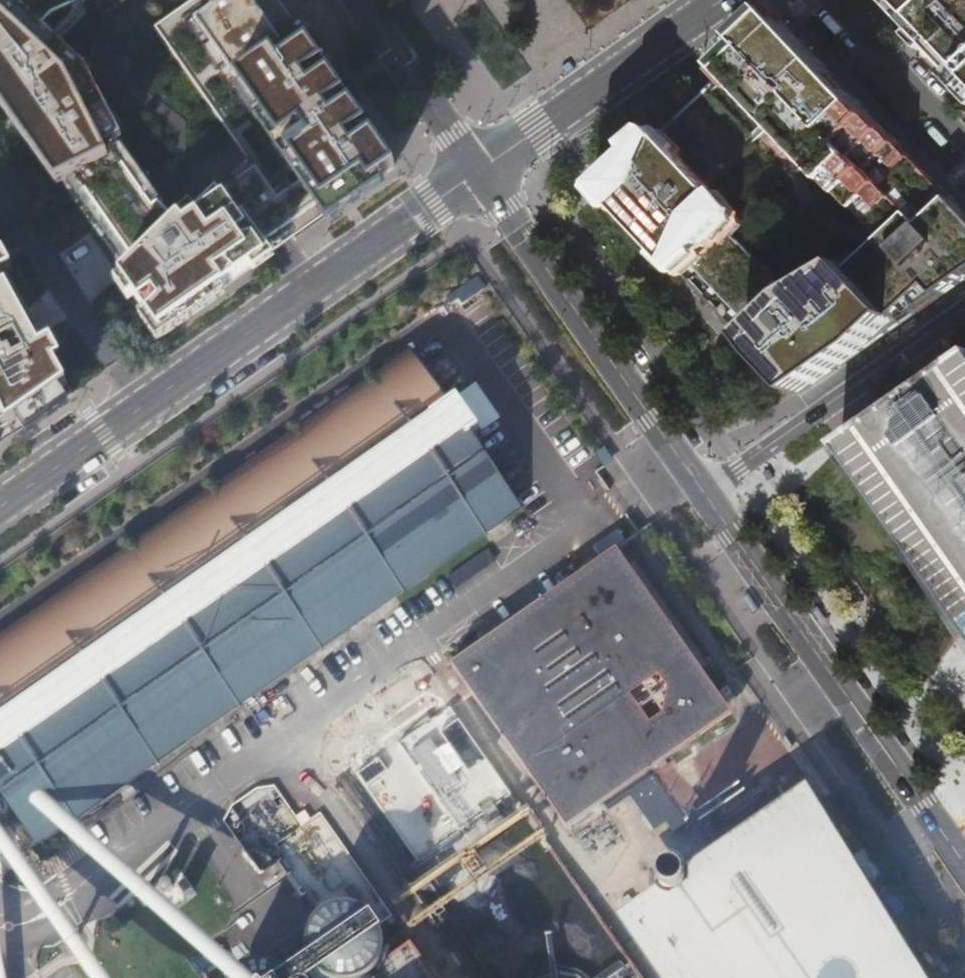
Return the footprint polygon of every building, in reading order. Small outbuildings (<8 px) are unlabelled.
[(352,101),(332,73),(328,67),(310,43),(280,0),(210,0),(213,5),(165,38),(236,139),(255,125),(269,145),(254,155),(250,158),(216,182),(192,206),(181,217),(166,201),(152,188),(118,140),(123,137),(91,76),(88,69),(83,65),(59,42),(71,29),(87,12),(82,1),(84,0),(0,0),(0,102),(8,113),(22,134),(27,140),(58,184),(64,180),(97,227),(118,256),(127,270),(122,275),(161,331),(225,286),(284,244),(331,211),(335,208),(370,183),(396,165),(377,136),(373,131),(355,107),(352,101)] [(103,14),(117,5),(123,2),(125,0),(97,0),(103,14)] [(913,24),(964,77),(964,79),(964,0),(891,0),(913,24)] [(718,81),(708,91),(662,133),(604,188),(664,251),(689,277),(741,332),(749,340),(800,396),(816,385),(863,352),(918,313),(911,306),(933,288),(942,297),(964,280),(964,210),(960,205),(904,146),(885,126),(868,108),(851,90),(784,19),(758,43),(728,71),(718,81)] [(6,429),(28,413),(33,421),(74,392),(48,344),(43,346),(40,342),(39,340),(37,339),(43,336),(29,309),(20,293),(3,263),(0,257),(0,416),(6,429)] [(450,405),(416,356),(0,642),(0,715),(450,405)] [(839,447),(964,627),(964,358),(936,379),(880,418),(839,447)] [(474,440),(483,433),(459,399),(450,405),(0,715),(0,769),(474,440)] [(0,769),(0,794),(36,845),(347,633),(523,510),(474,440),(0,769)] [(617,549),(453,666),(569,830),(690,745),(734,714),(704,670),(617,549)] [(811,783),(619,918),(661,977),(929,977),(811,783)] [(410,948),(366,977),(432,977),(410,948)] [(625,967),(590,975),(572,971),(540,977),(628,977),(625,967)]
